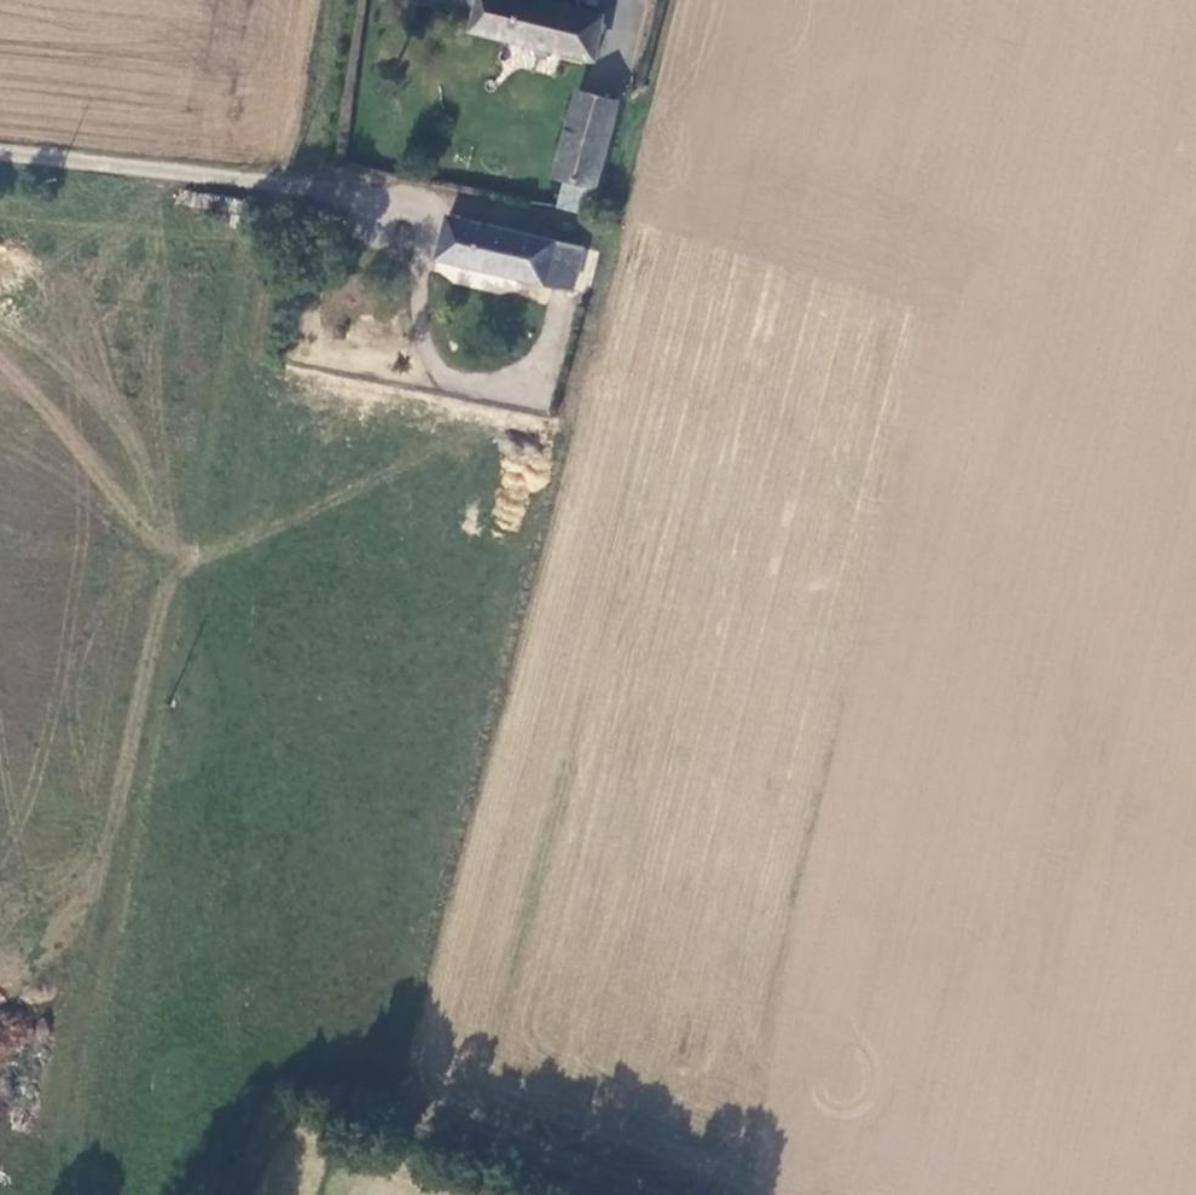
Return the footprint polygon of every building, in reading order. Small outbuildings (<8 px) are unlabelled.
[(600,76),(610,39),(491,7),(479,43),(600,76)] [(587,205),(597,206),(619,122),(583,110),(560,197),(571,201),(569,206),(569,211),(571,216),(575,219),(582,219),(586,216),(588,210),(587,205)] [(550,301),(558,262),(525,253),(453,235),(442,274),(550,301)] [(558,262),(550,301),(576,307),(582,287),(585,269),(558,262)]
